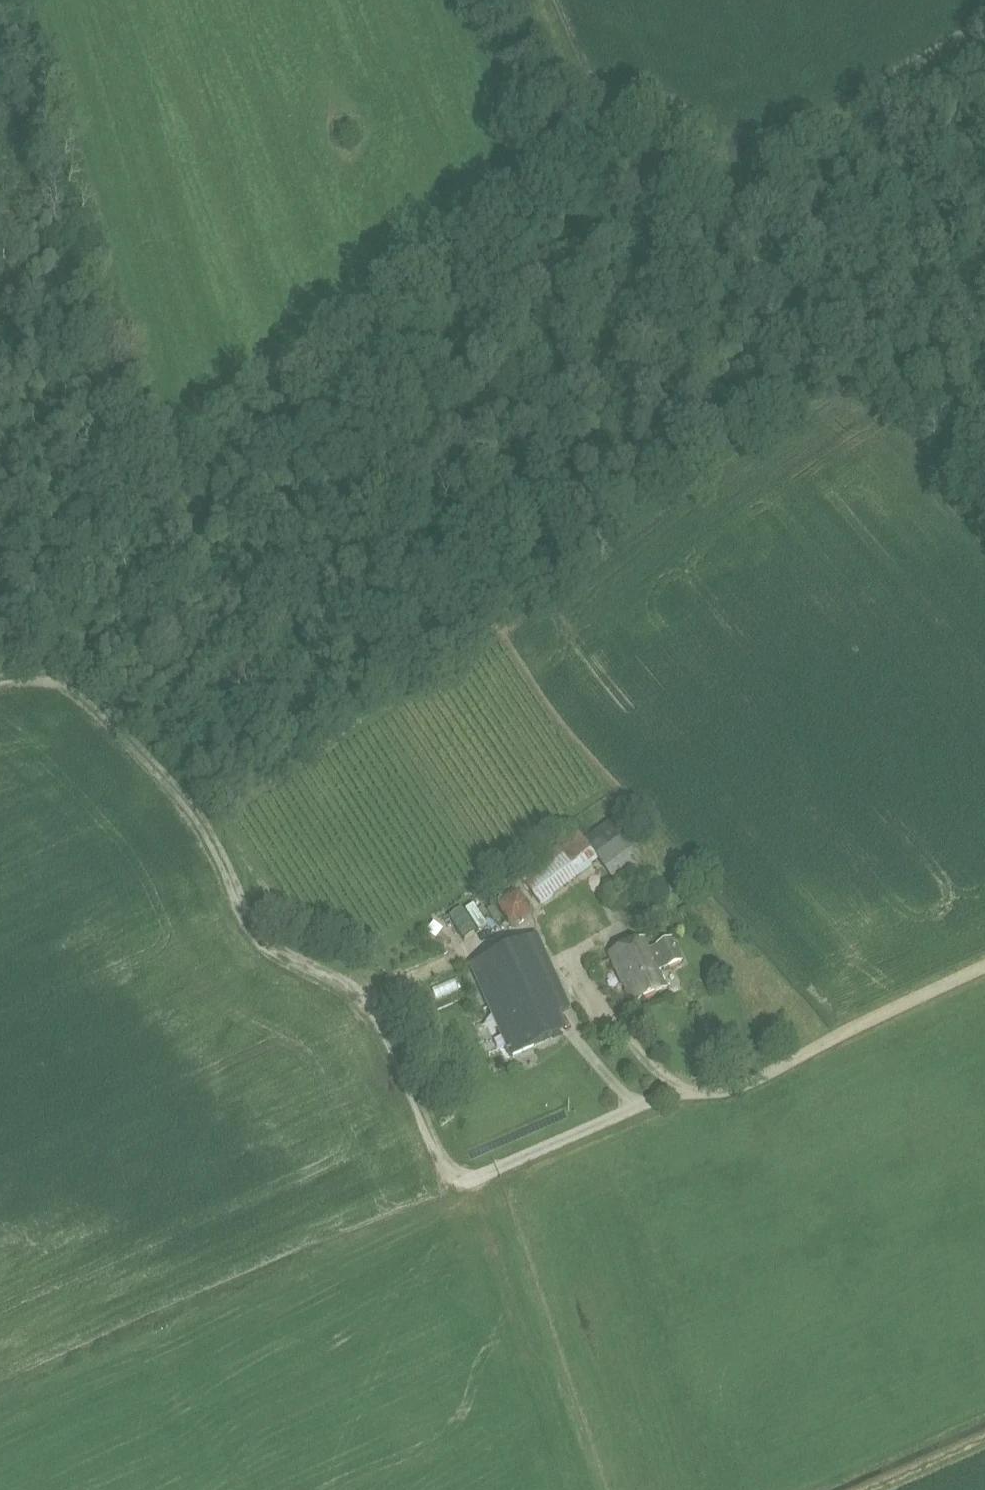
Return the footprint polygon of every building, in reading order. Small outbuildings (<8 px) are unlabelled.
[(646,864),(612,819),(586,840),(599,861),(618,885),(646,864)] [(472,909),(486,926),(494,920),(480,902),(472,909)] [(540,936),(472,964),(512,1056),(569,1033),(561,1015),(572,1009),(540,936)] [(658,946),(651,949),(646,938),(611,953),(633,1003),(668,988),(661,971),(683,961),(674,939),(658,946)]
